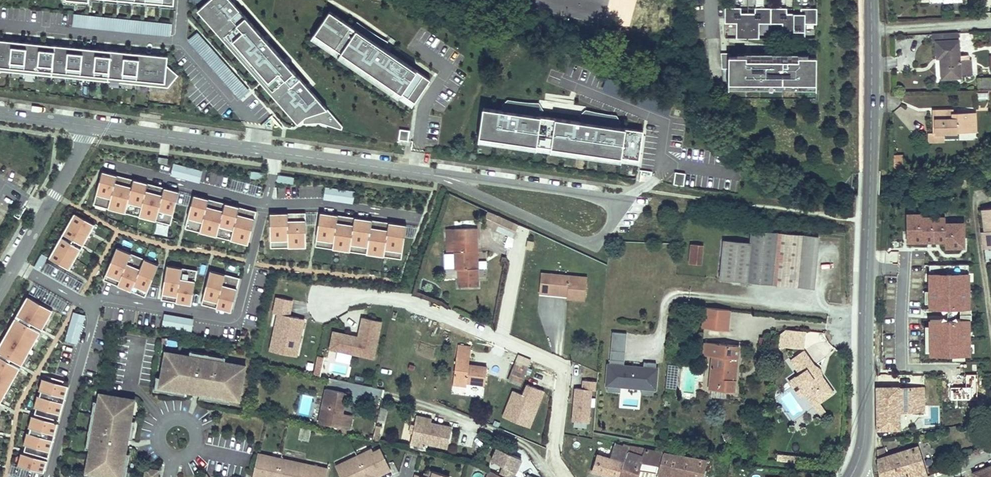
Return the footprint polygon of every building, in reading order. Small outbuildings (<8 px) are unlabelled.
[(202,11),(300,121),(304,117),(327,109),(229,0),(214,0),(202,11)] [(740,7),(724,7),(724,23),(736,23),(735,38),(760,39),(760,23),(780,24),(780,39),(804,39),(805,24),(816,24),(816,8),(800,8),(800,13),(786,13),(786,8),(754,8),(754,13),(740,13),(740,7)] [(172,22),(75,15),(74,27),(171,34),(172,22)] [(333,15),(316,40),(412,107),(429,83),(333,15)] [(240,99),(250,90),(198,32),(188,41),(240,99)] [(956,33),(931,34),(932,58),(939,58),(940,76),(967,75),(966,60),(955,60),(954,40),(956,40),(956,33)] [(0,40),(0,71),(168,87),(178,74),(167,66),(168,56),(0,40)] [(728,83),(816,84),(816,57),(807,57),(798,57),(798,60),(792,60),(771,60),(750,60),(746,60),(746,56),(737,56),(728,56),(729,53),(720,53),(721,68),(728,68),(728,83)] [(979,100),(987,99),(986,91),(978,92),(979,100)] [(946,110),(930,111),(931,129),(931,134),(925,134),(925,142),(943,141),(942,133),(968,131),(968,128),(967,112),(952,113),(947,114),(946,110)] [(642,132),(481,111),(476,147),(548,156),(549,148),(558,149),(558,154),(638,164),(642,132)] [(409,139),(410,130),(400,129),(399,143),(413,144),(413,139),(409,139)] [(888,158),(888,168),(901,168),(901,157),(888,158)] [(202,171),(174,164),(171,176),(199,183),(202,171)] [(102,171),(96,193),(112,198),(109,209),(125,213),(128,202),(143,206),(140,216),(155,220),(158,208),(172,212),(177,193),(165,190),(163,196),(147,192),(149,183),(133,179),(131,186),(117,182),(119,175),(102,171)] [(673,185),(684,186),(686,174),(675,172),(673,185)] [(278,175),(277,182),(294,183),(294,176),(278,175)] [(354,192),(325,188),(323,200),(353,204),(354,192)] [(193,195),(187,217),(203,222),(200,233),(216,237),(219,226),(234,230),(231,240),(248,244),(252,231),(254,220),(237,216),(240,207),(223,203),(221,210),(208,206),(210,200),(193,195)] [(979,208),(981,230),(978,230),(980,247),(990,246),(990,207),(979,208)] [(287,212),(271,213),(272,239),(288,238),(288,247),(306,246),(305,219),(288,219),(287,212)] [(403,251),(407,224),(389,221),(388,229),(371,227),(372,219),(355,216),(354,224),(336,222),(337,215),(322,212),(318,237),(334,239),(333,248),(350,250),(351,243),(367,245),(365,254),(385,257),(386,249),(403,251)] [(75,213),(48,257),(69,270),(95,225),(75,213)] [(907,215),(907,244),(945,244),(945,251),(966,250),(966,224),(945,224),(945,215),(907,215)] [(473,238),(473,225),(443,226),(443,239),(450,238),(452,268),(454,268),(455,285),(475,284),(475,267),(469,267),(469,247),(474,247),(473,238)] [(493,242),(511,247),(514,238),(495,233),(493,242)] [(810,287),(814,240),(748,233),(746,246),(719,243),(716,279),(810,287)] [(700,268),(701,247),(689,246),(688,267),(700,268)] [(132,253),(117,247),(105,275),(119,281),(117,286),(130,292),(134,285),(147,291),(159,265),(145,259),(140,270),(127,264),(132,253)] [(182,268),(168,266),(163,294),(177,297),(176,303),(191,306),(195,281),(180,279),(182,268)] [(225,274),(211,271),(204,299),(219,303),(218,309),(232,312),(238,288),(223,284),(225,274)] [(583,274),(537,271),(536,292),(546,293),(547,288),(564,289),(564,296),(583,297),(583,274)] [(970,275),(928,274),(928,310),(960,311),(970,311),(970,275)] [(28,296),(0,344),(0,405),(54,311),(28,296)] [(289,355),(297,318),(287,316),(290,300),(275,297),(272,313),(276,314),(268,350),(289,355)] [(722,332),(723,310),(698,309),(696,331),(722,332)] [(970,311),(960,311),(960,322),(970,322),(973,322),(973,311),(970,311)] [(192,331),(194,317),(164,314),(162,327),(192,331)] [(294,356),(302,319),(297,318),(289,355),(294,356)] [(371,359),(379,322),(360,318),(356,337),(338,334),(335,351),(371,359)] [(970,357),(970,322),(960,322),(929,322),(929,357),(970,357)] [(806,332),(785,331),(780,334),(780,347),(805,349),(806,332)] [(335,351),(338,334),(331,332),(327,349),(335,351)] [(623,353),(624,334),(610,333),(608,352),(623,353)] [(738,346),(704,344),(703,356),(713,356),(711,383),(720,383),(719,390),(735,391),(736,381),(729,381),(730,360),(737,360),(738,346)] [(466,383),(485,385),(486,367),(470,366),(471,352),(471,349),(467,349),(457,348),(454,380),(466,381),(466,383)] [(225,357),(190,351),(189,356),(224,362),(225,357)] [(814,366),(802,351),(790,361),(799,372),(789,380),(800,394),(805,391),(809,387),(820,401),(833,391),(821,376),(819,378),(811,368),(814,366)] [(189,356),(166,352),(162,377),(160,386),(186,390),(199,393),(230,398),(237,399),(242,371),(239,370),(240,365),(224,362),(189,356)] [(622,362),(623,353),(608,352),(607,361),(622,362)] [(350,363),(352,355),(341,353),(339,361),(350,363)] [(517,354),(511,373),(523,378),(529,358),(517,354)] [(324,358),(317,356),(313,375),(320,376),(324,358)] [(651,396),(654,364),(641,363),(641,368),(622,367),(622,362),(607,361),(605,392),(618,393),(619,386),(619,380),(629,381),(629,387),(639,388),(639,395),(651,396)] [(677,382),(678,367),(668,366),(667,381),(677,382)] [(820,368),(814,366),(811,368),(819,378),(821,376),(820,368)] [(966,388),(950,388),(950,401),(972,400),(972,397),(977,397),(977,375),(965,375),(966,388)] [(185,395),(186,390),(160,386),(162,377),(157,376),(154,390),(185,395)] [(69,387),(42,379),(39,391),(41,391),(40,395),(64,402),(69,387)] [(587,421),(589,389),(594,390),(595,381),(581,380),(580,388),(573,388),(571,420),(587,421)] [(531,428),(537,413),(545,391),(528,385),(524,395),(514,391),(504,417),(531,428)] [(820,401),(809,387),(805,391),(816,405),(820,401)] [(923,387),(875,388),(875,407),(875,429),(900,429),(899,415),(924,414),(923,387)] [(346,393),(326,389),(318,423),(349,430),(352,416),(342,413),(346,393)] [(229,403),(230,398),(199,393),(198,398),(229,403)] [(87,471),(112,475),(120,476),(121,476),(126,451),(128,438),(131,419),(134,403),(124,401),(124,399),(101,394),(99,401),(91,448),(87,471)] [(64,404),(37,396),(33,407),(36,408),(35,412),(59,419),(64,404)] [(91,448),(99,401),(95,400),(86,447),(91,448)] [(384,422),(387,409),(381,408),(378,421),(384,422)] [(58,424),(31,416),(28,428),(30,428),(29,432),(53,439),(58,424)] [(431,419),(415,416),(413,426),(416,427),(415,434),(412,434),(411,434),(409,445),(425,448),(426,443),(438,446),(438,447),(446,449),(451,427),(441,425),(441,426),(434,424),(431,426),(429,426),(430,424),(431,419)] [(136,420),(131,419),(128,438),(133,439),(136,420)] [(378,441),(380,428),(375,427),(372,440),(378,441)] [(300,428),(299,440),(309,441),(311,429),(300,428)] [(53,440),(27,432),(23,444),(26,445),(25,448),(49,456),(53,440)] [(597,456),(591,471),(609,476),(617,476),(626,445),(614,442),(609,459),(597,456)] [(640,461),(660,465),(663,453),(626,445),(617,476),(635,476),(640,461)] [(877,449),(877,471),(878,476),(921,476),(926,475),(918,446),(899,450),(898,445),(877,449)] [(356,456),(366,476),(375,476),(374,476),(373,474),(378,472),(379,474),(389,469),(380,451),(373,454),(370,449),(356,456)] [(520,460),(495,450),(490,463),(503,468),(499,476),(500,476),(513,476),(520,460)] [(126,451),(121,476),(126,476),(130,452),(126,451)] [(48,461),(21,453),(17,464),(20,465),(19,469),(43,476),(48,461)] [(663,453),(660,465),(658,474),(675,476),(703,476),(705,462),(663,453)] [(279,458),(264,455),(263,461),(255,459),(252,476),(276,476),(279,458)] [(356,456),(341,463),(344,468),(337,471),(339,476),(366,476),(356,456)] [(279,458),(276,476),(300,476),(303,463),(279,458)] [(303,463),(300,476),(325,476),(326,469),(303,463)] [(341,463),(334,466),(337,471),(344,468),(341,463)] [(414,473),(413,476),(448,476),(448,475),(429,469),(428,472),(424,471),(422,475),(414,473)]
